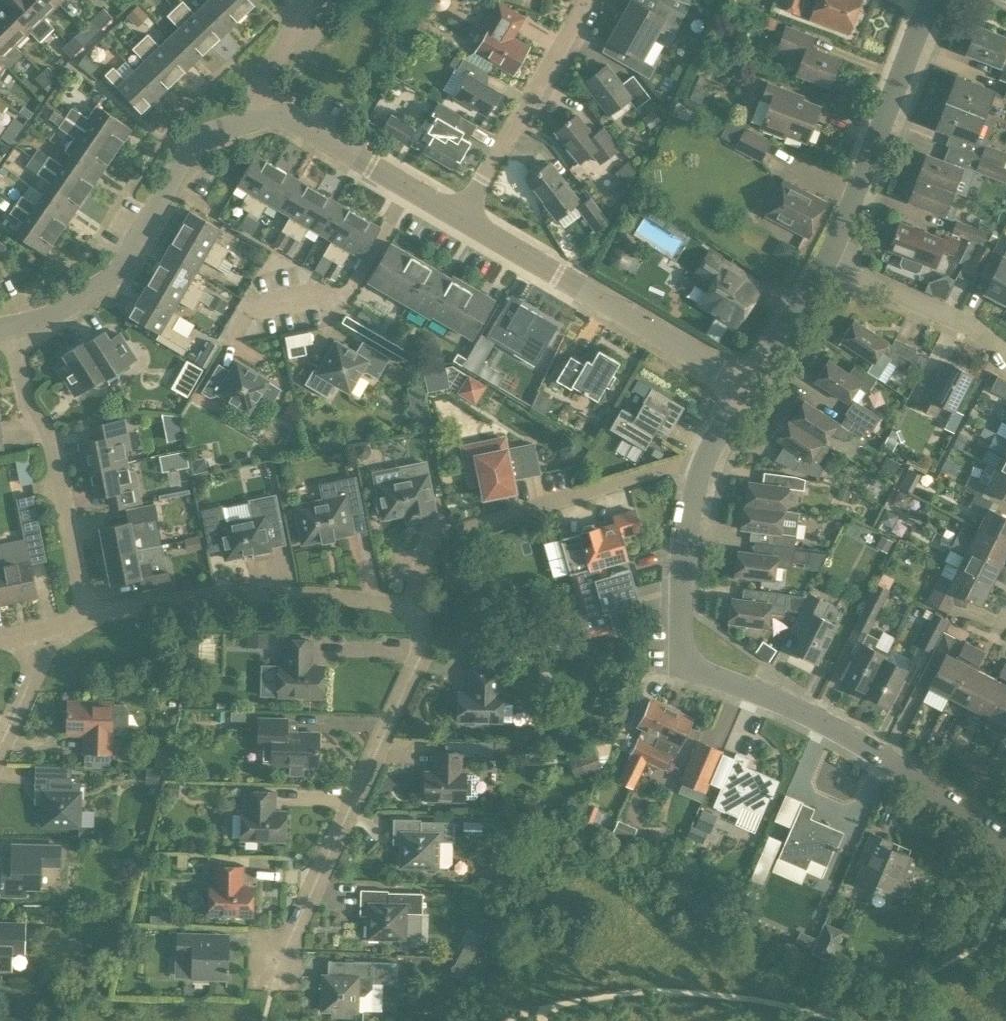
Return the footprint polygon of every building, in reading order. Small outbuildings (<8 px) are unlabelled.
[(45,18),(27,0),(4,0),(2,2),(4,4),(31,32),(40,42),(54,28),(45,18)] [(55,0),(27,0),(45,18),(59,4),(55,0)] [(233,0),(209,0),(204,5),(227,31),(245,13),(233,0)] [(245,13),(259,0),(233,0),(245,13)] [(619,20),(653,39),(658,30),(662,32),(664,29),(672,34),(683,14),(659,0),(652,12),(631,0),(619,20)] [(803,0),(783,0),(780,8),(848,33),(860,0),(816,0),(814,6),(803,1),(803,0)] [(175,10),(210,47),(227,31),(204,5),(195,14),(184,2),(175,10)] [(16,47),(31,32),(4,4),(0,8),(0,30),(16,47)] [(478,52),(512,72),(526,47),(507,36),(511,29),(514,31),(522,18),(499,5),(486,26),(491,29),(478,52)] [(138,27),(148,17),(138,6),(127,16),(138,27)] [(104,9),(98,14),(107,24),(113,18),(104,9)] [(169,38),(193,63),(210,47),(175,10),(168,16),(180,28),(169,38)] [(100,30),(107,24),(98,14),(91,21),(100,30)] [(655,68),(640,60),(653,39),(619,20),(607,41),(629,54),(624,64),(649,79),(655,68)] [(976,25),(965,53),(1004,68),(999,79),(1005,81),(1005,57),(1003,56),(1005,49),(1005,37),(976,25)] [(786,26),(777,49),(802,58),(797,72),(829,84),(839,58),(810,47),(814,37),(786,26)] [(16,47),(0,30),(0,59),(7,66),(11,68),(23,56),(16,47)] [(140,43),(176,80),(193,63),(169,38),(161,47),(149,34),(140,43)] [(74,37),(68,43),(77,52),(83,46),(74,37)] [(110,45),(103,38),(99,42),(106,49),(110,45)] [(72,58),(77,52),(68,43),(62,49),(72,58)] [(134,71),(158,96),(176,80),(140,43),(134,49),(145,61),(134,71)] [(86,55),(78,64),(89,74),(97,65),(86,55)] [(585,83),(609,114),(629,99),(637,110),(650,98),(633,76),(622,85),(607,65),(585,83)] [(48,67),(42,73),(51,83),(57,76),(48,67)] [(141,113),(158,96),(134,71),(125,80),(114,68),(105,76),(141,113)] [(45,88),(51,83),(42,73),(36,79),(45,88)] [(486,115),(499,93),(466,74),(453,96),(486,115)] [(705,78),(696,74),(686,97),(701,103),(708,88),(702,86),(705,78)] [(960,78),(950,103),(983,116),(993,91),(960,78)] [(771,101),(761,127),(784,136),(785,132),(807,140),(819,107),(788,95),(790,92),(767,83),(762,98),(771,101)] [(983,116),(950,103),(946,102),(936,127),(970,141),(980,116),(983,116)] [(428,130),(433,134),(423,152),(449,167),(454,159),(459,162),(470,142),(471,141),(462,136),(464,132),(455,127),(461,117),(438,104),(431,115),(435,117),(434,120),(433,119),(431,123),(432,123),(428,130)] [(72,109),(66,119),(115,152),(131,129),(96,105),(87,119),(72,109)] [(23,107),(19,113),(28,119),(32,113),(23,107)] [(59,128),(66,119),(56,112),(50,121),(59,128)] [(415,129),(392,115),(382,131),(406,144),(415,129)] [(556,132),(579,163),(591,153),(600,165),(620,149),(604,127),(592,136),(577,116),(556,132)] [(771,141),(745,128),(747,124),(732,116),(721,137),(736,145),(734,148),(760,162),(771,141)] [(70,154),(100,175),(115,152),(66,119),(59,128),(74,138),(65,151),(70,154)] [(2,139),(11,146),(18,135),(9,129),(2,139)] [(985,145),(979,160),(1003,169),(1004,167),(1005,161),(1005,153),(985,145)] [(38,149),(32,158),(43,166),(49,157),(38,149)] [(43,166),(86,195),(100,175),(70,154),(62,166),(49,157),(43,166)] [(240,207),(249,213),(276,167),(255,154),(236,186),(249,192),(240,207)] [(917,178),(953,191),(958,178),(968,182),(972,169),(962,166),(962,168),(926,154),(924,159),(922,158),(920,159),(917,167),(918,169),(920,170),(917,178)] [(43,166),(32,158),(26,167),(37,175),(43,166)] [(1004,167),(1003,169),(979,160),(975,170),(1005,182),(1005,168),(1004,167)] [(636,172),(629,163),(618,172),(626,181),(636,172)] [(528,181),(556,218),(578,202),(550,164),(528,181)] [(43,194),(72,215),(86,195),(43,166),(37,175),(50,183),(43,194)] [(279,209),(297,179),(276,167),(249,213),(258,218),(267,202),(279,209)] [(957,208),(948,205),(953,191),(917,178),(914,185),(912,184),(910,185),(907,193),(908,195),(910,195),(908,200),(944,214),(942,218),(953,221),(957,208)] [(283,251),(318,191),(297,179),(279,209),(291,216),(282,232),(274,245),(283,251)] [(765,215),(808,237),(826,202),(784,180),(765,215)] [(320,235),(339,203),(318,191),(283,251),(292,256),(300,242),(309,228),(320,235)] [(15,204),(59,234),(72,215),(43,194),(35,205),(21,196),(15,204)] [(3,198),(0,203),(0,206),(4,209),(9,202),(3,198)] [(596,232),(609,222),(591,198),(578,208),(596,232)] [(629,219),(642,215),(637,199),(624,203),(629,219)] [(332,262),(360,215),(339,203),(320,235),(332,242),(324,257),(315,270),(324,276),(332,262)] [(45,254),(59,234),(15,204),(9,213),(24,223),(16,235),(45,254)] [(189,212),(177,233),(222,259),(222,258),(231,263),(236,254),(213,242),(220,230),(189,212)] [(380,227),(360,215),(332,262),(342,267),(351,252),(362,259),(380,227)] [(247,216),(240,228),(252,236),(260,223),(247,216)] [(983,246),(988,233),(957,220),(951,233),(983,246)] [(944,240),(899,223),(889,249),(935,266),(942,248),(954,253),(959,241),(946,236),(944,240)] [(999,232),(993,229),(988,239),(994,242),(999,232)] [(222,259),(177,233),(165,254),(196,272),(202,260),(217,269),(222,259)] [(1005,303),(1005,235),(1002,233),(990,256),(1000,261),(985,292),(1005,303)] [(368,281),(402,302),(425,263),(390,243),(368,281)] [(968,270),(980,276),(992,252),(980,246),(968,270)] [(618,264),(625,263),(629,257),(627,251),(621,247),(615,248),(611,254),(613,261),(618,264)] [(693,280),(709,291),(702,303),(735,325),(754,296),(731,281),(738,271),(710,253),(693,280)] [(196,272),(165,254),(153,276),(205,306),(206,304),(199,300),(204,292),(189,284),(196,272)] [(334,281),(342,267),(334,263),(326,277),(334,281)] [(451,278),(425,263),(402,302),(430,318),(431,316),(438,319),(460,280),(453,275),(451,278)] [(241,270),(232,264),(226,274),(235,280),(241,270)] [(205,306),(153,276),(141,296),(171,314),(179,301),(200,314),(205,306)] [(495,300),(460,280),(438,319),(472,340),(495,300)] [(225,302),(213,295),(207,306),(219,313),(225,302)] [(178,318),(171,314),(141,296),(129,318),(159,335),(156,340),(183,354),(190,341),(172,330),(178,318)] [(501,314),(487,338),(519,357),(524,350),(539,358),(555,330),(539,321),(542,317),(520,304),(510,319),(501,314)] [(345,316),(342,322),(417,367),(421,360),(345,316)] [(866,372),(855,365),(876,379),(878,379),(889,363),(908,371),(917,350),(896,341),(894,345),(856,321),(841,344),(872,363),(866,372)] [(305,352),(303,342),(312,340),(310,329),(283,335),(288,356),(305,352)] [(84,343),(111,387),(118,383),(121,369),(132,362),(126,352),(130,350),(120,334),(110,340),(105,332),(85,345),(84,343)] [(359,375),(367,372),(377,379),(390,358),(362,341),(355,354),(336,342),(318,373),(313,370),(304,385),(327,398),(335,384),(349,392),(359,375)] [(198,363),(206,368),(219,347),(210,342),(198,363)] [(110,385),(111,387),(84,343),(64,356),(69,364),(59,370),(69,386),(73,384),(79,393),(90,386),(104,389),(110,385)] [(475,345),(463,365),(476,373),(489,353),(475,345)] [(558,381),(577,392),(578,389),(599,401),(607,388),(610,390),(617,378),(612,375),(619,363),(598,350),(590,363),(588,362),(585,366),(572,358),(558,381)] [(458,354),(454,360),(462,365),(466,359),(458,354)] [(927,358),(920,355),(916,364),(922,367),(927,358)] [(188,396),(203,369),(187,360),(172,387),(188,396)] [(876,379),(855,365),(849,374),(829,362),(816,383),(849,403),(859,387),(867,393),(876,379)] [(218,364),(201,393),(210,398),(218,396),(219,394),(249,413),(259,395),(273,403),(281,390),(237,363),(231,372),(218,364)] [(934,416),(940,404),(954,411),(972,375),(951,364),(938,390),(927,385),(916,406),(934,416)] [(427,392),(450,387),(445,366),(423,371),(427,392)] [(996,374),(989,389),(1005,397),(1005,379),(996,374)] [(477,402),(487,386),(470,376),(460,392),(477,402)] [(419,383),(408,386),(411,400),(422,397),(419,383)] [(636,416),(622,408),(610,428),(645,449),(657,429),(668,435),(685,408),(653,389),(636,416)] [(854,401),(845,417),(847,418),(842,426),(806,403),(793,424),(791,423),(825,444),(832,434),(844,442),(848,442),(853,434),(861,439),(867,430),(873,433),(882,418),(854,401)] [(179,416),(162,415),(167,442),(184,439),(179,416)] [(87,453),(90,469),(128,461),(126,451),(131,450),(125,419),(101,423),(104,438),(87,441),(90,453),(87,453)] [(779,442),(785,446),(803,458),(794,470),(818,478),(824,468),(818,464),(830,447),(825,444),(791,423),(779,442)] [(992,441),(995,433),(984,428),(980,435),(992,441)] [(899,430),(892,433),(896,442),(903,439),(899,430)] [(953,445),(962,450),(969,436),(960,432),(953,445)] [(1005,448),(1005,438),(995,433),(992,441),(1005,448)] [(888,437),(885,444),(891,447),(895,441),(888,437)] [(504,439),(483,443),(486,454),(465,458),(471,485),(482,483),(485,498),(515,492),(512,480),(540,474),(534,445),(506,450),(504,439)] [(1005,473),(1005,448),(992,441),(989,446),(988,448),(1002,455),(996,468),(1005,473)] [(361,458),(366,457),(370,452),(369,447),(365,444),(360,445),(356,450),(357,455),(361,458)] [(572,447),(562,449),(563,456),(566,458),(574,457),(572,447)] [(189,466),(186,450),(160,455),(163,471),(189,466)] [(204,457),(191,459),(194,472),(206,469),(204,457)] [(28,458),(16,460),(19,483),(31,482),(28,458)] [(899,464),(890,459),(884,470),(893,475),(899,464)] [(130,472),(128,461),(90,469),(93,484),(95,484),(98,495),(114,492),(117,508),(141,503),(135,471),(130,472)] [(406,514),(408,522),(436,517),(425,463),(397,469),(399,481),(377,485),(383,519),(406,514)] [(912,490),(919,472),(906,467),(899,485),(912,490)] [(986,498),(988,499),(992,491),(1005,498),(1005,473),(996,468),(995,469),(987,484),(981,481),(975,492),(976,493),(986,498)] [(744,505),(743,506),(784,511),(784,510),(785,510),(788,489),(804,490),(805,480),(779,475),(778,485),(749,481),(746,505),(744,505)] [(324,501),(295,506),(303,543),(322,540),(322,542),(334,540),(334,537),(353,533),(349,514),(362,511),(355,478),(335,482),(336,488),(322,490),(324,501)] [(822,484),(820,494),(834,497),(837,487),(822,484)] [(851,492),(840,489),(837,499),(848,502),(851,492)] [(910,497),(899,491),(894,502),(905,507),(910,497)] [(254,518),(226,524),(222,505),(201,509),(209,551),(224,548),(226,559),(271,550),(266,525),(280,522),(275,497),(251,501),(254,518)] [(988,499),(986,498),(981,508),(987,512),(985,515),(978,528),(1005,542),(1005,517),(995,511),(999,504),(988,499)] [(25,535),(40,532),(34,501),(19,504),(25,535)] [(101,528),(107,556),(136,550),(133,537),(146,535),(143,521),(159,519),(156,506),(128,511),(130,523),(101,528)] [(772,532),(770,543),(794,547),(796,534),(797,534),(799,511),(785,510),(784,510),(784,511),(743,506),(740,529),(741,530),(741,528),(772,532)] [(634,598),(626,571),(630,570),(629,569),(610,574),(611,578),(607,579),(603,565),(626,558),(620,536),(639,530),(634,510),(613,516),(616,527),(599,532),(597,528),(593,526),(592,525),(583,527),(583,528),(581,532),(580,532),(581,536),(564,541),(573,572),(569,573),(569,574),(571,573),(581,609),(572,611),(580,638),(614,629),(609,612),(616,610),(616,608),(615,608),(614,604),(634,598)] [(1001,565),(1005,554),(1005,542),(978,528),(972,540),(958,532),(954,540),(1001,565)] [(946,530),(943,537),(951,541),(955,534),(946,530)] [(202,549),(199,536),(185,539),(187,552),(202,549)] [(892,542),(881,537),(876,547),(887,552),(892,542)] [(958,568),(990,584),(1001,565),(954,540),(953,542),(951,541),(943,537),(939,543),(950,548),(964,555),(958,568)] [(36,595),(28,551),(26,539),(0,544),(0,602),(36,595)] [(826,551),(794,547),(770,543),(769,554),(738,550),(734,579),(773,584),(776,565),(792,568),(793,559),(806,560),(806,565),(818,567),(826,551)] [(139,564),(136,550),(107,556),(112,584),(141,578),(143,590),(171,585),(169,572),(153,575),(151,562),(139,564)] [(980,605),(990,584),(958,568),(951,579),(941,574),(927,602),(949,614),(953,604),(965,609),(969,600),(980,605)] [(891,580),(891,578),(882,574),(877,583),(887,588),(891,580)] [(855,627),(867,634),(872,622),(889,590),(877,584),(860,616),(855,627)] [(731,597),(728,626),(729,622),(769,628),(771,613),(786,615),(786,609),(797,611),(804,595),(788,593),(759,589),(758,602),(752,601),(732,599),(732,597),(731,597)] [(804,628),(792,651),(817,663),(835,628),(821,621),(828,606),(807,594),(793,622),(804,628)] [(931,620),(935,614),(927,610),(924,616),(931,620)] [(919,645),(931,651),(947,620),(935,613),(935,614),(931,620),(919,645)] [(848,669),(843,680),(865,691),(890,646),(894,638),(883,632),(879,640),(867,634),(848,669)] [(928,685),(948,696),(974,646),(964,642),(956,658),(948,653),(955,638),(944,632),(918,681),(928,685)] [(188,633),(187,640),(187,667),(217,667),(217,633),(188,633)] [(268,634),(248,634),(248,646),(268,646),(268,634)] [(754,651),(768,660),(776,648),(762,639),(754,651)] [(280,699),(324,701),(326,670),(309,670),(309,660),(313,660),(314,644),(288,643),(287,669),(281,669),(280,699)] [(900,652),(890,646),(865,691),(864,694),(887,706),(906,669),(895,664),(900,652)] [(974,646),(948,696),(968,706),(985,673),(975,667),(983,651),(974,646)] [(968,706),(988,716),(1005,681),(1005,663),(1004,662),(995,678),(985,673),(968,706)] [(502,694),(498,694),(499,670),(471,669),(470,693),(459,693),(459,721),(501,721),(502,694)] [(984,724),(1004,735),(1005,730),(1005,681),(988,716),(984,724)] [(645,742),(641,740),(634,754),(631,753),(626,763),(643,770),(647,761),(670,708),(650,699),(638,725),(650,731),(645,742)] [(127,716),(123,705),(67,704),(66,733),(84,734),(84,753),(108,753),(109,735),(123,736),(127,725),(127,716)] [(673,756),(692,718),(670,708),(647,761),(663,769),(669,754),(673,756)] [(243,712),(230,712),(230,720),(243,720),(243,712)] [(318,734),(286,733),(286,720),(260,720),(259,748),(271,748),(271,765),(290,765),(290,774),(292,776),(302,776),(304,775),(304,766),(317,766),(318,734)] [(705,791),(722,752),(698,741),(681,780),(705,791)] [(513,743),(502,743),(490,742),(490,758),(513,759),(513,743)] [(576,752),(585,775),(600,769),(599,764),(603,762),(598,750),(595,751),(593,746),(576,752)] [(969,752),(964,750),(960,759),(964,761),(969,752)] [(166,753),(155,753),(155,767),(166,767),(166,753)] [(425,800),(464,801),(464,800),(474,800),(478,796),(478,778),(475,774),(464,774),(464,773),(460,771),(461,754),(435,753),(434,772),(426,772),(425,800)] [(776,779),(766,775),(755,771),(744,766),(748,758),(736,753),(713,806),(737,817),(742,806),(761,814),(776,779)] [(158,771),(147,771),(147,783),(158,783),(158,771)] [(70,782),(70,779),(35,778),(34,793),(42,793),(41,826),(79,827),(79,783),(70,782)] [(178,783),(168,782),(167,792),(177,793),(178,783)] [(240,840),(285,840),(285,812),(273,812),(274,792),(245,791),(245,811),(241,811),(240,840)] [(575,807),(574,814),(585,815),(586,804),(579,803),(575,807)] [(831,849),(834,851),(842,832),(809,818),(813,808),(800,803),(776,858),(804,870),(809,860),(823,867),(831,849)] [(716,815),(702,809),(694,827),(691,826),(686,836),(702,843),(706,833),(708,833),(716,815)] [(451,848),(438,847),(438,842),(455,843),(455,823),(421,822),(421,834),(402,833),(401,867),(447,868),(451,864),(451,848)] [(482,836),(482,822),(464,822),(464,836),(482,836)] [(631,840),(635,830),(619,823),(615,833),(631,840)] [(863,865),(856,883),(891,898),(892,896),(906,897),(910,887),(905,878),(906,875),(910,877),(917,860),(888,848),(891,842),(872,834),(859,864),(863,865)] [(755,897),(780,842),(766,836),(744,887),(742,891),(748,893),(755,897)] [(39,866),(58,867),(58,849),(31,848),(31,859),(1,859),(0,896),(24,897),(24,889),(39,889),(39,866)] [(209,915),(251,915),(252,888),(241,888),(242,868),(215,867),(214,891),(209,891),(209,915)] [(361,891),(361,904),(369,904),(368,938),(404,939),(405,914),(422,914),(423,894),(388,894),(388,891),(361,891)] [(844,932),(824,923),(811,953),(831,962),(844,932)] [(23,953),(23,925),(0,925),(0,970),(9,971),(9,953),(23,953)] [(801,932),(796,942),(811,948),(815,938),(801,932)] [(177,934),(176,956),(176,977),(190,978),(190,979),(226,981),(227,947),(216,947),(217,935),(193,935),(177,934)] [(470,965),(478,948),(466,941),(457,959),(470,965)] [(470,965),(457,959),(449,976),(461,982),(470,965)] [(351,1011),(356,1012),(356,1010),(371,1011),(372,984),(391,984),(395,981),(395,963),(328,961),(328,988),(323,988),(322,1010),(332,1010),(331,1016),(351,1016),(351,1011)]
